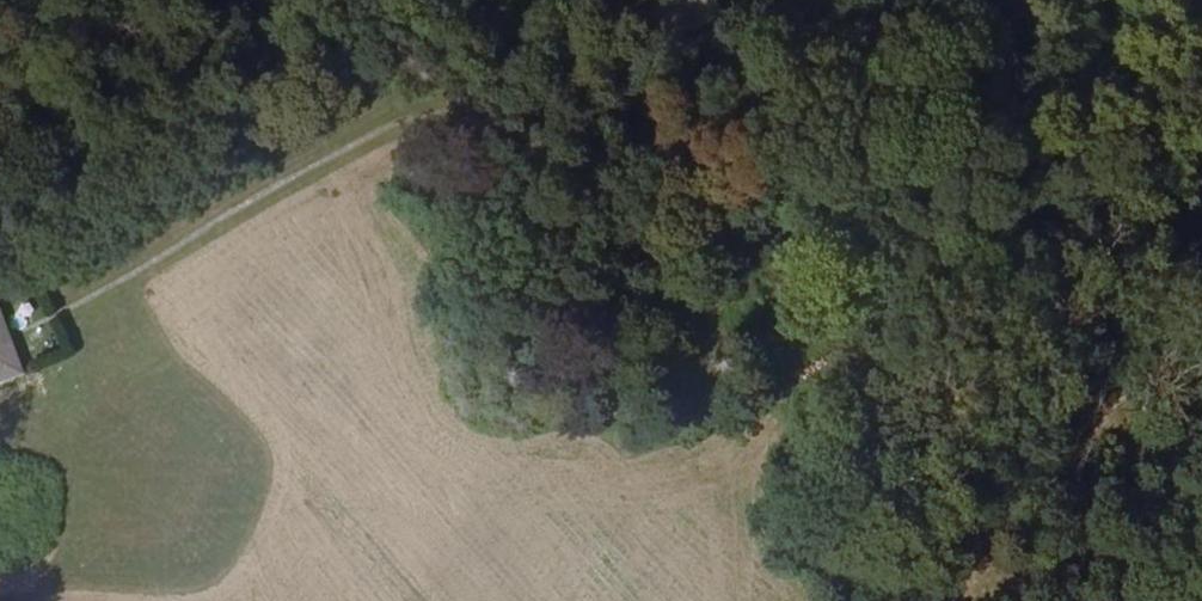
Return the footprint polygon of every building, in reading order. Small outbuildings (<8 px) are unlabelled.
[(698,21),(721,16),(717,0),(693,0),(698,21)]
